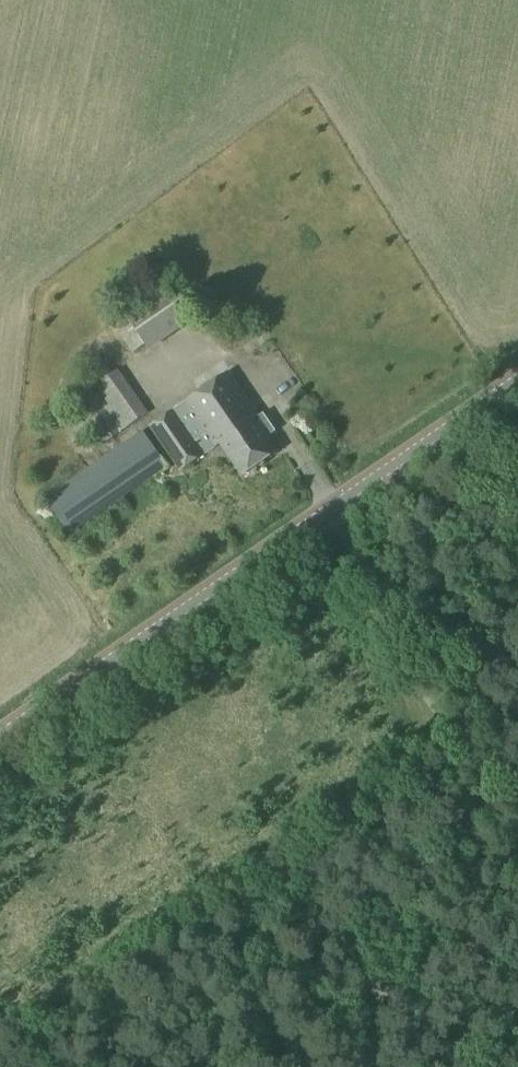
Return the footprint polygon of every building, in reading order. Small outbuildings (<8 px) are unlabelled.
[(149,352),(192,321),(160,276),(116,307),(127,322),(116,331),(133,355),(145,346),(149,352)] [(111,374),(99,358),(81,370),(92,386),(69,402),(100,447),(148,414),(117,370),(111,374)] [(277,452),(254,420),(259,417),(229,373),(152,427),(182,471),(220,444),(242,476),(247,473),(249,473),(256,469),(256,467),(277,452)] [(68,535),(167,468),(142,432),(43,499),(68,535)]
